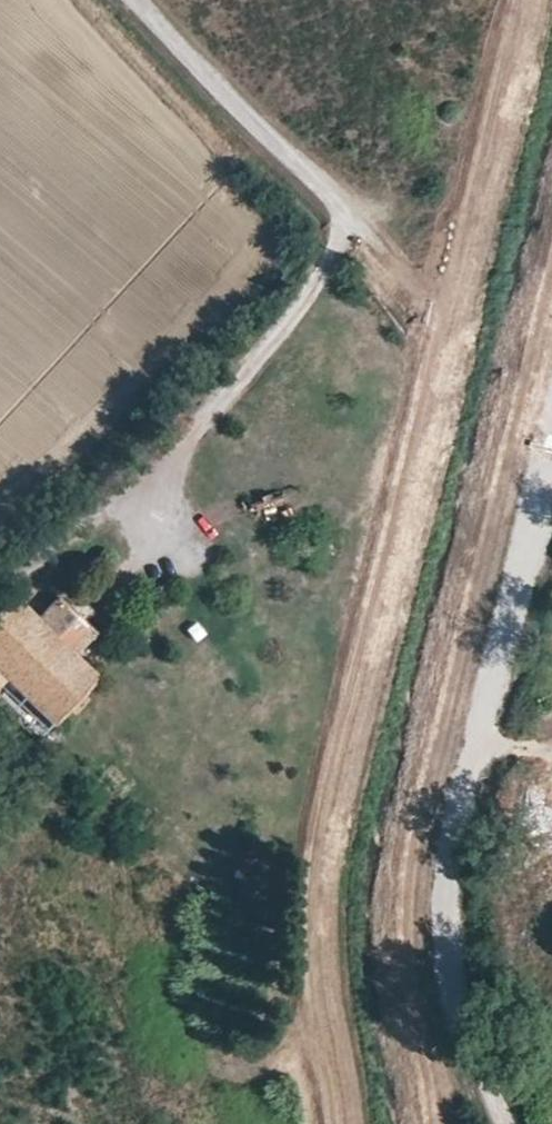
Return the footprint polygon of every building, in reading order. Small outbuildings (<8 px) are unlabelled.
[(54,724),(97,676),(76,656),(36,619),(11,597),(0,609),(0,673),(54,724)] [(36,619),(76,656),(94,634),(56,599),(36,619)] [(36,744),(54,724),(0,673),(0,711),(36,744)]
